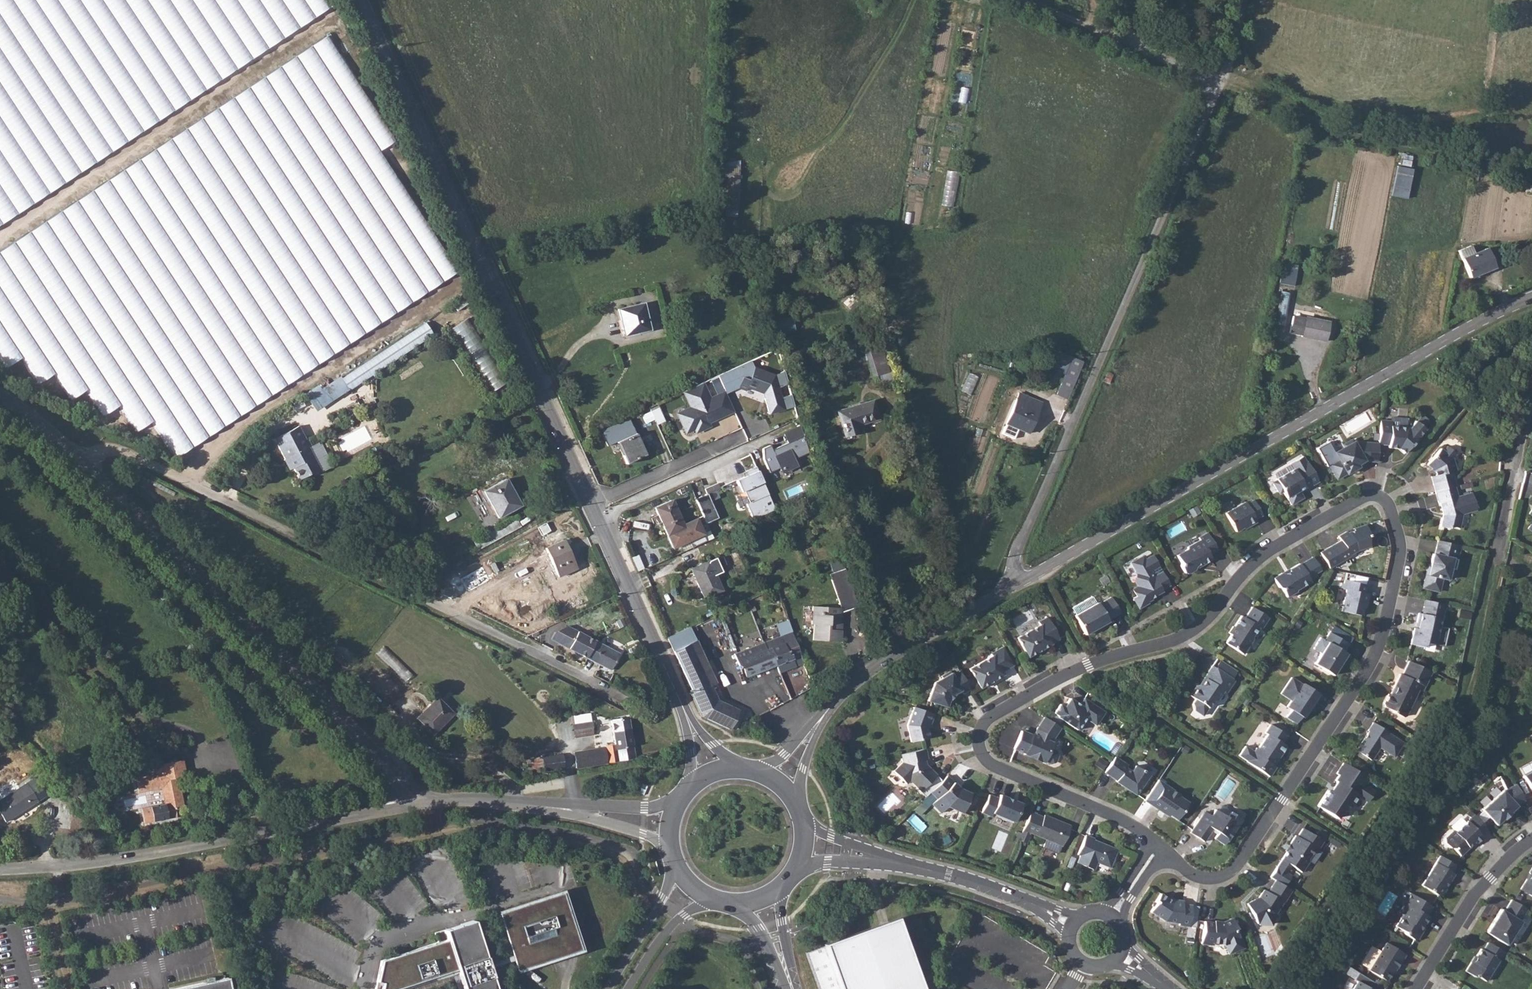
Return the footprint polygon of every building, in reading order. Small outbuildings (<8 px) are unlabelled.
[(336,20),(324,0),(0,0),(0,218),(336,20)] [(462,279),(429,224),(427,225),(382,150),(395,142),(336,44),(0,242),(0,359),(6,368),(24,357),(39,383),(57,373),(72,399),(89,389),(105,415),(122,405),(137,431),(155,420),(172,450),(462,279)] [(720,215),(739,215),(741,161),(722,160),(720,215)] [(1395,166),(1391,195),(1406,198),(1411,168),(1395,166)] [(948,170),(944,205),(957,206),(960,171),(948,170)] [(1470,246),(1459,250),(1470,278),(1495,267),(1487,248),(1474,253),(1470,246)] [(1281,283),(1296,285),(1298,264),(1283,262),(1281,283)] [(1287,324),(1290,292),(1283,291),(1280,324),(1287,324)] [(647,302),(617,309),(623,335),(653,329),(647,302)] [(1292,316),(1289,332),(1301,334),(1301,336),(1326,341),(1329,323),(1305,317),(1304,319),(1292,316)] [(453,327),(491,392),(506,383),(468,318),(453,327)] [(428,324),(326,384),(333,397),(436,337),(428,324)] [(881,346),(868,350),(876,375),(877,375),(882,389),(893,386),(881,346)] [(1072,357),(1064,375),(1056,394),(1066,398),(1082,361),(1072,357)] [(753,361),(720,376),(728,394),(738,390),(777,400),(780,388),(773,386),(776,373),(755,367),(753,361)] [(971,373),(968,379),(976,383),(980,377),(971,373)] [(704,381),(682,391),(689,406),(675,413),(685,435),(734,412),(724,391),(711,397),(704,381)] [(1019,393),(1002,433),(1013,438),(1017,428),(1027,432),(1040,402),(1019,393)] [(837,411),(844,434),(856,430),(855,425),(878,418),(872,400),(837,411)] [(1391,421),(1379,420),(1378,444),(1388,445),(1388,447),(1398,448),(1404,453),(1412,444),(1411,440),(1415,439),(1425,428),(1415,421),(1408,429),(1406,427),(1407,419),(1391,417),(1391,421)] [(274,437),(284,457),(291,461),(294,466),(292,467),(299,479),(319,468),(308,447),(305,448),(300,439),(305,436),(298,424),(274,437)] [(634,433),(618,441),(624,454),(622,455),(626,463),(644,455),(634,433)] [(771,444),(762,448),(762,459),(770,474),(778,470),(780,475),(799,466),(796,458),(808,452),(800,437),(774,450),(771,444)] [(1364,460),(1377,461),(1378,444),(1359,442),(1355,445),(1351,440),(1343,445),(1345,450),(1336,455),(1338,459),(1329,464),(1337,479),(1347,473),(1345,470),(1356,464),(1356,465),(1364,460)] [(1443,450),(1440,448),(1427,464),(1434,470),(1435,476),(1431,476),(1436,492),(1455,487),(1456,486),(1452,471),(1455,470),(1452,458),(1456,453),(1447,446),(1443,450)] [(1303,497),(1299,490),(1304,487),(1305,489),(1318,481),(1307,461),(1306,461),(1302,456),(1290,463),(1275,472),(1274,474),(1276,479),(1274,481),(1273,484),(1277,491),(1281,492),(1283,491),(1286,497),(1287,497),(1291,504),(1303,497)] [(759,470),(735,480),(741,492),(735,494),(740,505),(745,504),(753,520),(777,509),(759,470)] [(506,479),(485,491),(499,517),(521,506),(506,479)] [(1455,487),(1436,492),(1439,502),(1440,502),(1443,514),(1441,526),(1450,528),(1453,526),(1459,528),(1462,514),(1476,510),(1471,493),(1457,496),(1455,487)] [(804,496),(807,503),(819,497),(815,490),(804,496)] [(719,518),(707,492),(694,498),(706,523),(719,518)] [(673,498),(654,507),(674,549),(705,534),(697,518),(685,524),(673,498)] [(1245,502),(1226,513),(1236,531),(1248,525),(1249,526),(1257,522),(1255,519),(1262,515),(1253,500),(1246,504),(1245,502)] [(546,522),(540,526),(544,533),(550,530),(546,522)] [(1341,540),(1330,547),(1339,562),(1350,556),(1349,555),(1357,550),(1370,546),(1367,536),(1369,536),(1366,525),(1353,529),(1354,530),(1349,532),(1347,533),(1346,531),(1338,536),(1341,540)] [(1181,563),(1181,566),(1185,573),(1188,574),(1195,569),(1196,566),(1202,563),(1203,564),(1211,559),(1209,554),(1217,550),(1207,532),(1198,537),(1199,539),(1187,546),(1186,549),(1177,555),(1181,563)] [(565,540),(547,548),(560,576),(578,568),(565,540)] [(1460,545),(1438,540),(1434,554),(1433,554),(1430,566),(1428,574),(1425,573),(1422,587),(1438,591),(1441,578),(1447,579),(1450,568),(1454,569),(1460,545)] [(1134,598),(1139,607),(1148,602),(1148,601),(1152,598),(1149,594),(1152,592),(1153,593),(1156,594),(1162,591),(1161,589),(1169,585),(1162,571),(1154,575),(1151,571),(1159,567),(1153,555),(1145,560),(1143,556),(1131,563),(1138,574),(1135,582),(1138,586),(1133,589),(1137,596),(1134,598)] [(715,557),(691,568),(697,581),(696,582),(703,598),(721,589),(714,573),(721,571),(715,557)] [(1282,573),(1274,578),(1279,587),(1282,588),(1287,597),(1297,591),(1297,589),(1310,581),(1309,579),(1317,575),(1315,572),(1320,570),(1312,557),(1300,564),(1289,570),(1290,571),(1285,574),(1282,573)] [(844,566),(829,572),(841,608),(842,607),(842,609),(857,605),(844,566)] [(456,595),(473,586),(463,568),(447,577),(456,595)] [(1346,590),(1342,611),(1362,615),(1364,602),(1367,603),(1369,594),(1364,592),(1366,584),(1345,580),(1343,589),(1346,590)] [(1098,602),(1075,615),(1086,634),(1109,621),(1108,620),(1120,613),(1111,597),(1099,604),(1098,602)] [(1444,604),(1425,600),(1422,614),(1418,613),(1416,622),(1418,623),(1417,628),(1414,628),(1410,644),(1424,647),(1425,642),(1435,644),(1440,618),(1441,618),(1444,604)] [(840,641),(841,629),(838,629),(839,616),(842,616),(842,609),(842,607),(841,608),(812,606),(811,624),(814,624),(813,640),(840,641)] [(1269,619),(1253,607),(1246,618),(1242,616),(1235,627),(1230,634),(1232,635),(1226,643),(1243,655),(1253,640),(1253,637),(1259,628),(1262,630),(1269,619)] [(1040,625),(1018,638),(1028,657),(1043,648),(1043,650),(1052,645),(1051,643),(1059,639),(1047,617),(1038,622),(1040,625)] [(550,639),(568,649),(577,632),(567,626),(557,630),(550,639)] [(791,631),(762,642),(766,652),(770,650),(776,664),(779,672),(803,663),(800,655),(791,631)] [(577,632),(568,649),(610,670),(619,653),(577,632)] [(1348,644),(1329,632),(1324,639),(1327,642),(1314,663),(1333,675),(1346,653),(1344,651),(1348,644)] [(697,640),(669,652),(699,718),(730,731),(739,710),(718,702),(712,688),(718,685),(697,640)] [(766,652),(762,642),(737,652),(734,653),(738,664),(741,663),(746,676),(763,669),(776,664),(770,650),(766,652)] [(992,656),(970,669),(980,688),(995,679),(996,681),(1004,676),(1002,671),(1013,665),(1003,647),(991,654),(992,656)] [(1422,691),(1431,671),(1409,661),(1402,674),(1400,673),(1390,694),(1389,693),(1384,703),(1385,706),(1394,710),(1393,712),(1403,716),(1406,715),(1418,689),(1422,691)] [(1234,680),(1212,666),(1204,678),(1205,679),(1201,686),(1199,685),(1196,685),(1190,695),(1196,699),(1193,704),(1194,709),(1203,715),(1212,701),(1216,700),(1223,690),(1226,692),(1234,680)] [(970,690),(959,671),(952,675),(949,671),(941,676),(942,678),(934,683),(927,700),(946,708),(949,698),(952,695),(960,690),(963,694),(970,690)] [(1286,717),(1296,724),(1301,716),(1303,717),(1308,710),(1307,707),(1309,705),(1310,706),(1318,694),(1302,683),(1302,684),(1291,677),(1281,693),(1291,700),(1287,707),(1291,710),(1286,717)] [(1132,679),(1129,684),(1137,689),(1140,684),(1132,679)] [(1104,712),(1084,698),(1079,705),(1070,698),(1064,707),(1060,704),(1054,713),(1058,715),(1058,717),(1077,730),(1085,718),(1095,725),(1104,712)] [(436,699),(416,718),(432,734),(452,715),(436,699)] [(934,714),(914,707),(907,725),(911,742),(929,737),(927,727),(928,721),(931,722),(934,714)] [(606,711),(603,720),(608,721),(611,713),(606,711)] [(572,724),(564,725),(566,740),(592,736),(592,731),(598,731),(597,722),(590,723),(589,715),(572,718),(572,724)] [(1060,727),(1045,717),(1036,729),(1038,735),(1035,735),(1033,734),(1032,735),(1022,731),(1014,748),(1025,753),(1025,754),(1045,762),(1045,761),(1051,763),(1056,761),(1058,755),(1056,750),(1050,748),(1052,742),(1053,738),(1060,727)] [(614,746),(604,747),(607,764),(633,759),(633,757),(627,720),(611,722),(614,746)] [(1366,738),(1364,738),(1356,750),(1371,760),(1379,747),(1394,757),(1403,743),(1388,733),(1389,733),(1373,722),(1368,730),(1368,731),(1367,734),(1368,735),(1366,738)] [(1247,761),(1269,777),(1276,767),(1272,765),(1276,759),(1277,760),(1286,746),(1282,743),(1287,736),(1270,724),(1265,732),(1267,734),(1257,749),(1256,748),(1253,751),(1245,746),(1239,755),(1247,761)] [(607,764),(604,747),(572,752),(574,768),(607,764)] [(910,780),(926,796),(930,792),(942,780),(926,764),(923,765),(922,760),(927,758),(925,749),(901,754),(902,762),(894,771),(906,783),(910,780)] [(563,770),(561,754),(525,760),(528,775),(563,770)] [(1104,770),(1109,763),(1101,757),(1096,763),(1104,770)] [(1127,766),(1114,757),(1104,772),(1116,781),(1116,782),(1123,786),(1125,786),(1129,789),(1130,791),(1136,795),(1149,775),(1135,766),(1131,772),(1125,768),(1127,766)] [(155,764),(157,773),(181,803),(176,776),(184,775),(181,759),(155,764)] [(1328,791),(1318,806),(1329,817),(1338,820),(1346,807),(1351,809),(1358,797),(1368,802),(1375,791),(1365,786),(1369,780),(1342,764),(1335,774),(1338,776),(1332,785),(1334,786),(1330,792),(1328,791)] [(1523,775),(1531,791),(1531,771),(1523,775)] [(181,803),(157,773),(134,777),(136,791),(159,786),(162,803),(139,807),(142,821),(174,815),(172,808),(182,807),(181,803)] [(958,790),(945,777),(942,780),(930,792),(937,799),(932,804),(941,813),(947,806),(962,812),(970,793),(959,788),(958,790)] [(0,800),(0,812),(5,821),(37,802),(26,784),(0,800)] [(1164,784),(1151,805),(1164,813),(1166,812),(1177,819),(1188,802),(1179,796),(1181,795),(1164,784)] [(1524,800),(1515,784),(1503,791),(1502,791),(1482,809),(1496,825),(1503,819),(1503,820),(1511,813),(1510,813),(1517,806),(1516,804),(1524,800)] [(1010,796),(1024,801),(1028,791),(1014,785),(1010,796)] [(998,798),(989,794),(981,812),(991,816),(992,813),(1014,822),(1021,804),(1012,800),(1008,799),(1009,798),(1000,794),(998,798)] [(1203,814),(1190,832),(1204,841),(1212,828),(1218,832),(1214,838),(1224,845),(1241,819),(1230,811),(1226,817),(1215,809),(1209,818),(1203,814)] [(1043,817),(1030,812),(1019,839),(1026,842),(1030,832),(1047,839),(1044,847),(1058,853),(1062,845),(1062,846),(1070,826),(1044,815),(1043,817)] [(1487,829),(1473,814),(1455,832),(1453,830),(1445,838),(1444,842),(1449,847),(1453,847),(1460,855),(1469,847),(1468,846),(1474,841),(1475,843),(1482,837),(1480,835),(1487,829)] [(913,815),(909,820),(921,831),(926,826),(913,815)] [(1322,841),(1303,828),(1297,836),(1295,835),(1290,843),(1291,844),(1281,859),(1301,872),(1308,861),(1308,858),(1314,849),(1317,850),(1322,841)] [(1094,838),(1086,834),(1078,854),(1080,855),(1077,862),(1094,869),(1097,862),(1110,867),(1117,849),(1105,844),(1104,845),(1102,844),(1102,843),(1093,839),(1094,838)] [(1456,865),(1440,855),(1422,885),(1441,896),(1446,888),(1446,885),(1449,881),(1449,882),(1454,874),(1452,872),(1456,865)] [(1529,872),(1531,873),(1528,879),(1527,879),(1520,889),(1531,896),(1531,867),(1529,872)] [(1291,890),(1275,880),(1268,892),(1264,889),(1259,897),(1247,903),(1257,923),(1258,922),(1260,924),(1265,925),(1272,921),(1275,916),(1274,914),(1282,902),(1283,902),(1291,890)] [(498,913),(516,971),(572,952),(580,950),(562,892),(498,913)] [(1188,927),(1191,905),(1182,904),(1183,901),(1173,899),(1171,901),(1160,893),(1155,902),(1156,903),(1150,912),(1165,921),(1179,923),(1178,925),(1188,927)] [(1404,905),(1399,912),(1403,914),(1396,926),(1405,931),(1405,934),(1414,939),(1417,938),(1422,932),(1421,929),(1428,916),(1426,915),(1432,906),(1411,893),(1405,902),(1403,900),(1401,903),(1404,905)] [(1527,909),(1511,899),(1504,911),(1500,909),(1486,932),(1506,944),(1521,921),(1520,921),(1527,909)] [(1221,924),(1204,921),(1201,943),(1211,945),(1211,943),(1225,944),(1229,954),(1244,948),(1240,938),(1238,939),(1234,929),(1236,928),(1232,918),(1222,922),(1221,922),(1221,924)] [(805,952),(818,988),(921,988),(896,919),(805,952)] [(446,940),(381,961),(375,988),(395,988),(456,969),(462,988),(495,988),(488,968),(487,962),(473,920),(443,930),(446,940)] [(1386,942),(1368,970),(1386,980),(1394,967),(1396,968),(1405,954),(1386,942)] [(1485,981),(1503,952),(1488,942),(1483,949),(1480,948),(1475,956),(1476,957),(1474,961),(1471,962),(1465,971),(1475,977),(1477,976),(1485,981)] [(173,988),(229,988),(226,977),(173,988)] [(1357,980),(1352,988),(1371,988),(1357,980)]
